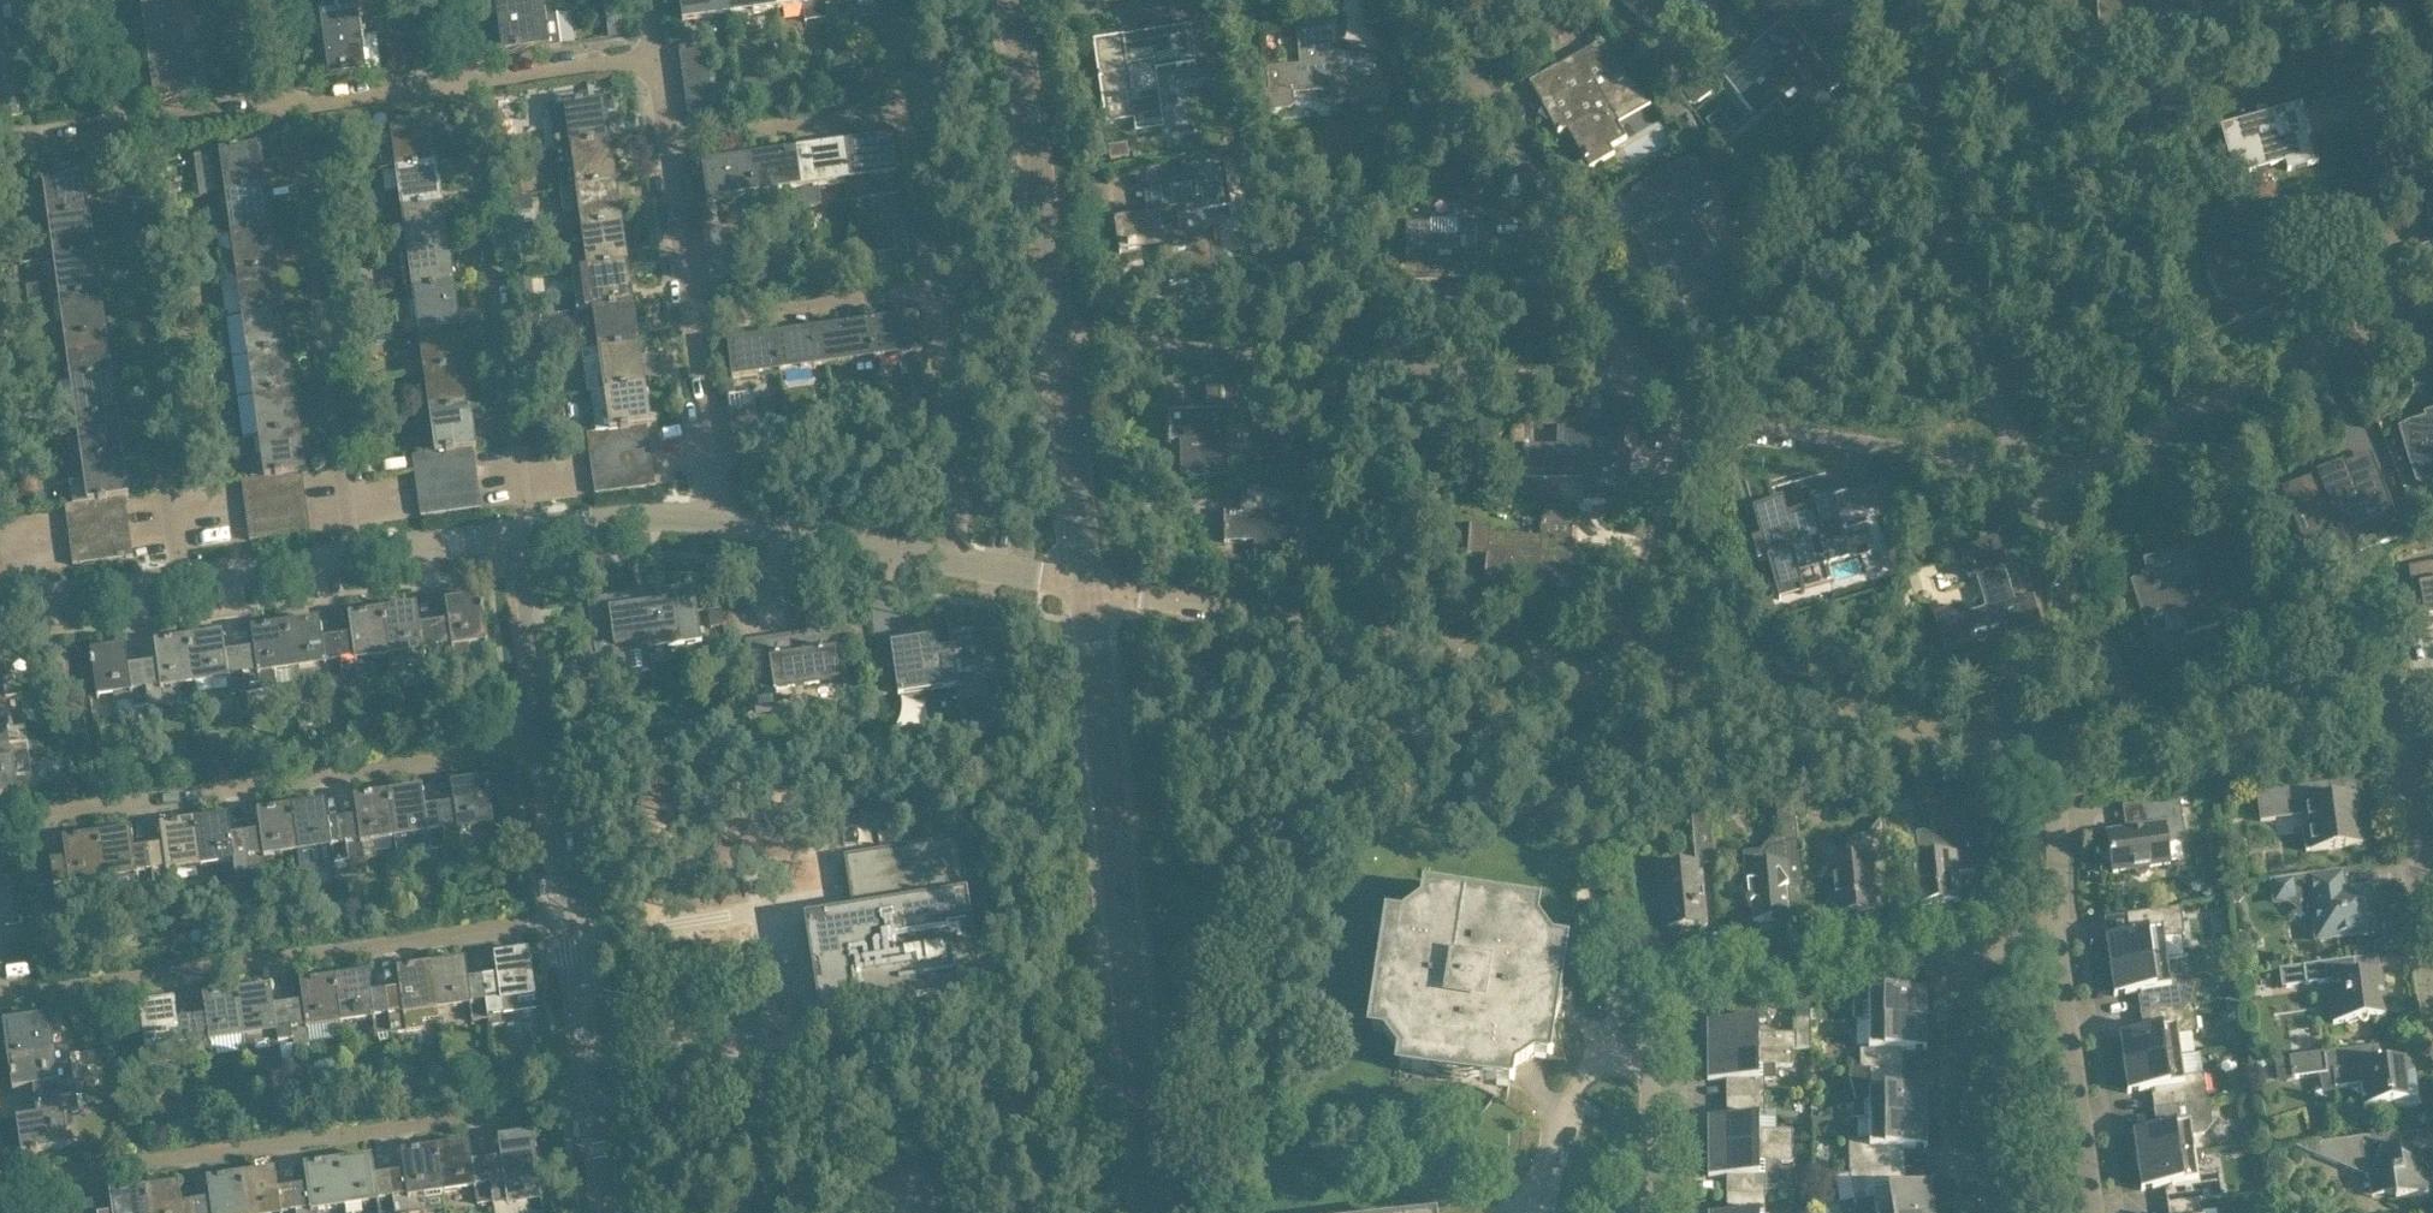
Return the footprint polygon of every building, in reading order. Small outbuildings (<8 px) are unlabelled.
[(6,27),(24,24),(21,2),(3,5),(2,0),(0,0),(0,27),(6,27)] [(62,15),(79,13),(77,0),(60,0),(62,15)] [(142,8),(180,3),(200,0),(141,0),(142,8)] [(321,21),(322,30),(323,31),(361,26),(359,14),(354,14),(352,0),(353,0),(318,0),(321,21)] [(496,7),(497,16),(503,55),(541,50),(561,47),(557,15),(553,16),(551,0),(544,0),(534,1),(496,7)] [(707,20),(732,17),(729,0),(680,0),(683,24),(707,20)] [(779,10),(777,0),(729,0),(732,17),(779,10)] [(826,4),(825,0),(777,0),(779,10),(804,7),(806,22),(828,19),(826,4)] [(874,0),(858,0),(860,18),(876,16),(874,0)] [(1590,8),(1599,18),(1609,8),(1600,0),(1598,0),(1590,8)] [(1622,1),(1655,32),(1685,0),(1623,0),(1622,1)] [(1718,18),(1721,20),(1737,3),(1733,0),(1698,0),(1718,18)] [(2195,0),(2098,0),(2099,21),(2103,20),(2104,41),(2158,39),(2157,17),(2201,16),(2201,14),(2196,15),(2195,0)] [(1577,5),(1568,13),(1583,31),(1593,23),(1577,5)] [(626,18),(608,21),(611,38),(628,36),(626,18)] [(1820,69),(1802,47),(1806,44),(1786,20),(1752,47),(1758,54),(1725,80),(1753,114),(1775,96),(1779,101),(1789,112),(1807,97),(1815,106),(1840,86),(1824,66),(1820,69)] [(361,26),(323,31),(324,40),(329,79),(367,74),(364,52),(362,38),(381,35),(391,34),(389,22),(379,23),(361,26)] [(1220,27),(1215,28),(1218,47),(1225,46),(1224,39),(1226,38),(1229,38),(1227,26),(1220,27)] [(0,27),(0,76),(13,74),(30,72),(26,46),(9,48),(6,27),(0,27)] [(1123,37),(1094,41),(1103,100),(1122,97),(1125,116),(1126,116),(1126,117),(1140,114),(1142,133),(1164,129),(1156,70),(1177,67),(1196,64),(1191,27),(1175,30),(1174,30),(1173,30),(1171,30),(1138,35),(1123,37)] [(1300,66),(1267,69),(1271,112),(1281,111),(1289,110),(1292,109),(1294,106),(1295,103),(1294,96),(1294,94),(1294,89),(1320,86),(1320,87),(1321,92),(1322,99),(1323,102),(1325,104),(1328,104),(1337,104),(1338,104),(1338,103),(1354,102),(1355,107),(1356,110),(1358,112),(1361,112),(1368,112),(1383,111),(1382,54),(1352,50),(1352,51),(1333,48),(1331,28),(1301,31),(1297,31),(1297,35),(1300,66)] [(1563,64),(1530,83),(1545,109),(1546,112),(1551,109),(1556,116),(1550,119),(1559,134),(1569,128),(1583,153),(1582,154),(1586,161),(1587,160),(1591,167),(1589,168),(1590,169),(1615,154),(1611,147),(1627,138),(1619,123),(1613,113),(1642,96),(1643,95),(1599,44),(1563,64)] [(706,49),(680,53),(682,68),(708,65),(706,49)] [(684,83),(710,80),(708,65),(682,68),(684,83)] [(20,122),(16,100),(14,86),(13,74),(0,76),(0,125),(20,122)] [(788,77),(768,80),(771,102),(791,100),(788,77)] [(710,80),(684,83),(686,98),(712,95),(710,80)] [(1702,80),(1689,90),(1699,103),(1712,93),(1702,80)] [(858,84),(837,86),(838,93),(859,90),(858,84)] [(88,95),(77,96),(79,113),(90,111),(88,95)] [(712,95),(686,98),(688,114),(714,110),(712,95)] [(1735,129),(1720,111),(1707,122),(1725,146),(1779,101),(1775,96),(1753,114),(1735,129)] [(1702,138),(1687,113),(1678,97),(1660,107),(1669,123),(1677,119),(1685,132),(1673,138),(1680,151),(1702,138)] [(565,106),(549,108),(555,150),(564,149),(564,148),(572,147),(612,142),(612,141),(611,141),(608,122),(605,102),(607,102),(606,101),(584,104),(584,102),(576,104),(576,105),(567,106),(565,106)] [(2272,113),(2221,127),(2234,177),(2286,163),(2288,171),(2315,164),(2314,162),(2307,135),(2311,134),(2307,117),(2304,118),(2300,106),(2300,104),(2272,112),(2272,113)] [(388,154),(377,156),(379,172),(383,171),(398,170),(438,164),(437,164),(434,144),(431,125),(432,125),(432,123),(410,126),(410,125),(402,126),(402,127),(391,129),(391,130),(392,130),(395,153),(391,154),(391,151),(388,152),(388,154)] [(513,124),(496,126),(500,157),(522,154),(522,152),(521,143),(516,143),(513,124)] [(893,137),(845,144),(850,182),(850,184),(852,199),(853,199),(899,193),(900,195),(901,195),(898,176),(893,137)] [(567,167),(558,169),(561,190),(577,188),(618,182),(616,182),(614,162),(611,143),(612,143),(612,142),(572,147),(564,148),(564,149),(567,167)] [(845,144),(798,151),(803,189),(806,207),(821,205),(819,187),(829,185),(850,182),(845,144)] [(1127,145),(1110,148),(1112,161),(1129,158),(1127,145)] [(231,151),(210,154),(216,195),(226,194),(227,194),(267,188),(267,187),(266,187),(263,168),(260,148),(262,148),(261,147),(239,150),(239,148),(231,150),(231,151)] [(787,152),(751,157),(756,195),(755,195),(756,197),(758,211),(780,208),(778,192),(803,189),(798,151),(797,151),(787,152)] [(751,157),(703,164),(708,202),(735,198),(755,195),(756,195),(751,157)] [(1647,182),(1632,191),(1650,220),(1633,231),(1668,288),(1717,258),(1691,216),(1711,203),(1702,188),(1707,184),(1691,158),(1682,162),(1650,180),(1647,182)] [(342,161),(325,163),(327,179),(344,178),(342,161)] [(398,170),(383,171),(386,191),(400,189),(402,199),(403,209),(402,209),(402,210),(444,205),(443,204),(442,204),(440,185),(437,165),(438,165),(438,164),(398,170)] [(1148,213),(1115,218),(1120,247),(1121,247),(1129,246),(1129,248),(1138,247),(1137,244),(1168,239),(1175,283),(1175,284),(1217,277),(1210,230),(1190,233),(1187,214),(1231,207),(1232,206),(1231,199),(1225,166),(1191,171),(1192,177),(1193,179),(1166,183),(1166,184),(1170,209),(1148,213)] [(54,176),(43,177),(43,179),(44,178),(48,207),(50,217),(49,218),(90,213),(90,212),(89,212),(86,192),(84,173),(85,173),(85,171),(62,175),(62,173),(54,174),(54,176)] [(577,188),(561,190),(564,212),(580,210),(581,217),(583,227),(582,228),(623,223),(623,222),(622,222),(619,203),(617,183),(618,183),(618,182),(577,188)] [(528,185),(514,187),(515,198),(530,196),(528,185)] [(230,219),(215,221),(217,236),(231,234),(232,234),(273,228),(273,227),(271,228),(269,208),(266,189),(267,189),(267,188),(227,194),(226,194),(227,194),(230,219)] [(1488,194),(1469,194),(1469,199),(1469,209),(1488,208),(1488,194)] [(444,205),(402,210),(402,211),(403,211),(407,239),(409,249),(409,250),(408,250),(408,251),(409,251),(449,245),(448,245),(445,225),(442,206),(444,206),(444,205)] [(90,213),(49,218),(49,219),(50,219),(54,247),(55,257),(55,258),(54,258),(54,259),(96,253),(96,252),(95,253),(92,233),(89,214),(91,213),(90,213)] [(1492,253),(1492,222),(1460,222),(1460,237),(1432,237),(1432,222),(1407,223),(1407,252),(1407,276),(1460,275),(1461,298),(1493,297),(1493,282),(1488,282),(1487,253),(1492,253)] [(623,223),(582,228),(582,229),(583,229),(589,268),(587,268),(588,269),(589,269),(629,263),(628,263),(625,243),(622,224),(623,224),(623,223)] [(235,252),(221,254),(224,276),(237,275),(238,274),(278,269),(278,268),(277,268),(274,249),(272,229),(273,229),(273,228),(232,234),(231,234),(231,235),(232,235),(235,252)] [(731,228),(704,232),(706,247),(733,244),(731,228)] [(2217,300),(2190,312),(2202,338),(2211,334),(2250,316),(2252,319),(2255,317),(2256,321),(2273,314),(2271,310),(2281,305),(2280,304),(2279,304),(2271,286),(2267,287),(2264,280),(2268,278),(2257,252),(2255,249),(2232,260),(2230,256),(2224,243),(2212,248),(2201,253),(2210,272),(2205,274),(2217,300)] [(733,244),(706,247),(708,262),(735,258),(733,244)] [(408,251),(400,252),(405,292),(407,292),(414,291),(455,286),(455,285),(454,285),(451,266),(448,246),(449,246),(449,245),(409,251),(408,251)] [(886,259),(876,261),(878,271),(910,266),(908,250),(885,254),(886,259)] [(41,286),(27,288),(29,304),(60,299),(61,299),(102,294),(102,293),(100,293),(98,273),(95,254),(96,254),(96,253),(54,259),(55,260),(56,259),(59,283),(41,286)] [(735,258),(708,262),(710,277),(737,273),(735,258)] [(588,269),(572,271),(578,311),(593,309),(594,309),(635,304),(635,303),(633,303),(631,284),(628,264),(629,264),(629,263),(589,269),(588,269)] [(842,263),(829,264),(831,277),(844,276),(842,263)] [(238,274),(237,275),(238,275),(243,314),(242,314),(242,315),(244,315),(284,309),(284,308),(283,309),(280,289),(277,270),(278,270),(278,269),(238,274)] [(737,273),(710,277),(713,292),(739,289),(737,273)] [(409,302),(395,304),(398,325),(403,324),(404,334),(419,332),(420,332),(460,326),(460,325),(459,326),(456,306),(454,287),(455,287),(455,286),(414,291),(407,292),(409,302)] [(1246,288),(1241,294),(1242,302),(1255,300),(1255,295),(1254,287),(1246,288)] [(61,299),(60,299),(60,300),(61,300),(65,328),(67,338),(67,339),(66,339),(66,340),(107,334),(107,333),(106,334),(103,314),(101,295),(102,294),(61,299)] [(534,299),(520,300),(521,309),(535,307),(534,299)] [(597,332),(580,335),(583,352),(600,350),(640,344),(639,344),(636,324),(634,305),(635,305),(635,304),(594,309),(593,309),(593,310),(594,310),(597,332)] [(242,315),(226,317),(232,358),(249,355),(290,350),(289,349),(288,349),(286,330),(283,310),(284,310),(284,309),(244,315),(242,315)] [(906,318),(870,323),(875,361),(896,358),(907,356),(910,375),(925,373),(926,373),(925,373),(923,354),(918,316),(917,316),(906,318)] [(823,329),(828,367),(850,364),(861,388),(878,379),(876,362),(875,361),(870,323),(834,328),(823,329)] [(420,332),(419,332),(420,332),(424,361),(425,371),(424,371),(424,372),(466,367),(466,366),(465,366),(462,347),(459,327),(461,327),(460,326),(420,332)] [(823,329),(775,336),(781,374),(802,371),(828,367),(823,329)] [(107,334),(66,340),(66,341),(67,340),(71,369),(72,379),(71,380),(113,375),(113,374),(111,374),(109,354),(106,335),(107,335),(107,334)] [(731,368),(724,369),(728,397),(729,397),(729,396),(736,396),(734,381),(760,377),(781,374),(775,336),(729,342),(727,343),(731,368)] [(600,350),(583,352),(588,393),(590,392),(606,390),(646,385),(646,384),(645,384),(642,365),(639,345),(640,345),(640,344),(600,350)] [(249,355),(232,358),(237,398),(255,396),(295,390),(295,389),(294,390),(292,390),(289,370),(291,370),(289,351),(290,350),(249,355)] [(466,367),(424,372),(425,373),(426,373),(430,401),(431,411),(431,412),(430,412),(430,413),(472,407),(472,406),(470,407),(468,387),(465,368),(466,367)] [(71,381),(56,383),(60,409),(76,406),(76,409),(78,419),(78,420),(77,420),(77,421),(118,415),(118,414),(117,414),(114,395),(112,375),(113,375),(71,380),(71,381)] [(926,379),(912,381),(914,395),(928,393),(926,379)] [(1207,410),(1169,411),(1170,441),(1187,441),(1188,478),(1206,478),(1228,477),(1226,419),(1226,410),(1232,410),(1233,419),(1238,419),(1237,379),(1208,380),(1208,381),(1209,410),(1207,410)] [(606,390),(590,392),(596,433),(610,431),(610,432),(611,431),(617,431),(621,430),(621,431),(629,430),(629,429),(648,427),(652,426),(652,425),(650,425),(648,405),(645,386),(646,386),(646,385),(606,390)] [(1244,419),(1262,418),(1260,389),(1243,390),(1244,419)] [(255,396),(237,398),(243,439),(259,437),(301,431),(301,430),(300,430),(297,411),(294,391),(295,391),(295,390),(255,396)] [(731,409),(730,409),(732,426),(758,422),(756,406),(731,410),(731,409)] [(472,407),(430,413),(431,413),(435,442),(437,452),(436,452),(436,453),(436,454),(443,453),(447,452),(447,454),(455,453),(455,451),(473,449),(477,448),(477,447),(476,447),(473,428),(471,408),(472,408),(472,407)] [(118,415),(77,421),(77,422),(78,421),(82,450),(83,460),(82,461),(124,456),(124,455),(123,455),(120,435),(117,416),(118,416),(118,415)] [(2401,432),(2416,475),(2432,469),(2432,416),(2426,419),(2428,423),(2401,432)] [(758,422),(732,426),(734,440),(760,437),(758,422)] [(1524,446),(1524,479),(1584,480),(1584,502),(1593,502),(1593,505),(1601,505),(1601,503),(1606,503),(1606,483),(1625,483),(1625,452),(1617,452),(1617,422),(1564,422),(1564,423),(1564,446),(1524,446)] [(621,430),(617,431),(620,446),(650,442),(648,428),(648,427),(629,429),(629,430),(621,431),(621,430)] [(25,430),(11,433),(12,442),(26,440),(25,430)] [(301,431),(259,437),(260,437),(264,466),(266,476),(265,476),(265,477),(265,478),(272,477),(276,476),(276,478),(284,476),(284,475),(302,472),(307,472),(306,471),(305,471),(302,451),(300,432),(301,431)] [(596,433),(587,434),(589,450),(620,446),(617,431),(611,431),(610,432),(610,431),(596,433)] [(760,437),(734,440),(736,455),(762,451),(760,437)] [(650,442),(620,446),(622,460),(652,456),(650,442)] [(620,446),(589,450),(591,464),(622,460),(620,446)] [(447,452),(443,453),(445,468),(475,464),(473,449),(455,451),(455,453),(447,454),(447,452)] [(762,451),(736,455),(738,469),(738,471),(743,470),(765,467),(762,451)] [(436,453),(413,456),(415,472),(445,468),(443,453),(436,454),(436,453)] [(86,482),(70,484),(73,504),(88,502),(89,502),(96,501),(99,501),(99,502),(107,501),(107,500),(126,497),(130,497),(129,495),(128,496),(126,476),(123,456),(124,456),(82,461),(83,462),(84,462),(86,482)] [(652,456),(622,460),(624,475),(654,471),(652,456)] [(622,460),(591,464),(593,479),(624,475),(622,460)] [(2318,475),(2282,489),(2304,543),(2305,543),(2303,538),(2346,522),(2359,554),(2402,537),(2394,517),(2386,520),(2370,482),(2354,488),(2343,462),(2316,472),(2318,475)] [(475,464),(445,468),(447,483),(477,479),(475,464)] [(445,468),(415,472),(417,487),(447,483),(445,468)] [(654,471),(624,475),(626,490),(656,486),(654,471)] [(276,476),(272,477),(274,492),(305,488),(302,472),(284,475),(284,476),(276,478),(276,476)] [(624,475),(593,479),(596,494),(626,490),(624,475)] [(265,477),(242,480),(244,496),(274,492),(272,477),(265,478),(265,477)] [(477,479),(447,483),(449,497),(479,493),(477,479)] [(1258,481),(1247,484),(1249,492),(1252,491),(1260,488),(1258,481)] [(447,483),(417,487),(419,501),(449,497),(447,483)] [(305,488),(274,492),(276,506),(307,502),(305,488)] [(274,492),(244,496),(246,510),(276,506),(274,492)] [(1784,498),(1755,506),(1763,534),(1767,533),(1772,554),(1768,555),(1777,587),(1802,580),(1800,571),(1851,557),(1837,506),(1833,492),(1813,498),(1817,511),(1790,519),(1784,498)] [(479,493),(449,497),(451,513),(482,509),(479,493)] [(1241,513),(1224,513),(1225,543),(1240,543),(1254,542),(1260,542),(1261,579),(1261,580),(1284,579),(1282,529),(1314,528),(1314,529),(1316,529),(1315,494),(1295,494),(1292,494),(1266,493),(1265,494),(1265,512),(1241,513)] [(99,501),(96,501),(98,516),(128,512),(126,497),(107,500),(107,501),(99,502),(99,501)] [(449,497),(419,501),(421,517),(422,517),(451,513),(449,497)] [(73,504),(65,505),(66,506),(67,521),(98,516),(96,501),(89,502),(88,502),(73,504)] [(307,502),(276,506),(278,521),(309,517),(307,502)] [(276,506),(246,510),(248,525),(278,521),(276,506)] [(128,512),(98,516),(100,531),(130,527),(128,512)] [(98,516),(67,521),(69,535),(100,531),(98,516)] [(309,517),(278,521),(281,536),(311,532),(309,517)] [(278,521),(248,525),(250,540),(281,536),(278,521)] [(1575,527),(1575,526),(1543,523),(1541,538),(1491,533),(1490,527),(1471,528),(1472,526),(1470,526),(1468,554),(1469,554),(1470,553),(1487,554),(1485,578),(1505,580),(1506,573),(1526,575),(1525,583),(1570,587),(1570,586),(1565,585),(1568,557),(1572,557),(1574,540),(1570,540),(1571,527),(1575,527)] [(130,527),(100,531),(102,546),(132,541),(130,527)] [(1899,529),(1882,534),(1892,569),(1909,564),(1899,529)] [(100,531),(69,535),(72,550),(102,546),(100,531)] [(2235,533),(2226,535),(2226,537),(2228,543),(2237,540),(2235,533)] [(132,541),(102,546),(104,561),(134,557),(132,541)] [(1964,607),(1935,617),(1944,644),(2005,625),(2009,637),(2042,627),(2035,599),(2034,600),(2016,604),(1996,541),(1976,547),(1975,545),(1969,547),(1969,550),(1962,552),(1969,575),(1970,579),(1976,577),(1986,608),(1966,614),(1964,607)] [(2149,576),(2131,582),(2137,599),(2144,620),(2145,620),(2152,617),(2154,621),(2162,618),(2161,615),(2183,608),(2191,633),(2191,634),(2248,616),(2244,602),(2243,599),(2236,573),(2235,574),(2203,584),(2196,564),(2196,563),(2190,545),(2144,560),(2149,576)] [(102,546),(72,550),(74,565),(104,561),(102,546)] [(2411,568),(2415,595),(2420,595),(2424,621),(2428,620),(2428,621),(2432,620),(2432,564),(2411,568)] [(594,641),(579,644),(584,682),(608,679),(627,676),(623,653),(649,649),(702,642),(695,586),(668,590),(670,603),(638,608),(637,594),(612,598),(589,601),(592,626),(594,641)] [(449,623),(435,625),(436,632),(438,648),(441,666),(455,664),(457,664),(472,662),(469,644),(486,642),(487,641),(483,613),(485,613),(484,606),(482,606),(481,600),(480,600),(448,605),(447,605),(449,623)] [(2262,605),(2250,608),(2254,620),(2265,616),(2266,616),(2262,605)] [(396,612),(384,614),(389,655),(391,669),(425,664),(426,669),(441,666),(438,648),(436,632),(435,625),(420,627),(418,609),(416,609),(406,610),(396,612)] [(721,609),(709,611),(711,629),(724,627),(721,609)] [(762,640),(746,642),(750,665),(754,696),(777,693),(776,689),(838,680),(835,657),(837,656),(834,639),(852,636),(850,626),(848,611),(806,617),(808,633),(804,634),(804,636),(763,641),(762,640)] [(352,636),(338,638),(339,646),(341,662),(344,679),(358,677),(359,677),(376,675),(373,657),(389,655),(384,614),(367,616),(367,614),(360,615),(360,617),(351,618),(349,618),(352,636)] [(299,626),(287,627),(292,669),(294,683),(296,696),(305,694),(309,689),(321,687),(327,691),(331,691),(344,689),(343,679),(344,679),(341,662),(339,646),(338,638),(323,640),(321,623),(319,623),(309,624),(299,626)] [(255,650),(241,652),(242,659),(244,676),(244,679),(247,693),(260,691),(278,688),(278,685),(276,671),(292,669),(287,627),(270,630),(270,628),(262,629),(263,631),(254,632),(252,632),(255,650)] [(936,639),(892,645),(897,686),(899,697),(902,697),(903,697),(904,706),(905,707),(928,703),(928,702),(927,693),(928,693),(957,689),(958,689),(960,705),(961,708),(955,709),(958,731),(964,730),(992,726),(998,725),(1005,724),(1001,699),(994,653),(982,655),(981,646),(979,632),(950,637),(952,650),(938,652),(938,651),(936,639)] [(201,639),(189,641),(195,683),(194,683),(196,695),(231,690),(231,695),(241,693),(246,693),(247,693),(244,679),(244,676),(242,659),(241,652),(226,654),(224,636),(222,636),(212,638),(201,639)] [(158,663),(143,665),(145,673),(147,690),(150,707),(163,705),(182,702),(179,685),(194,683),(195,683),(189,641),(173,643),(173,642),(165,643),(166,644),(157,645),(155,646),(158,663)] [(93,661),(91,661),(92,668),(94,668),(98,696),(99,696),(113,694),(117,694),(132,691),(134,702),(135,709),(150,707),(147,690),(145,673),(143,665),(129,667),(127,650),(125,650),(93,654),(92,655),(93,661)] [(57,691),(71,689),(65,653),(50,656),(57,691)] [(0,698),(0,748),(4,748),(10,747),(27,744),(27,743),(26,731),(25,729),(14,731),(12,715),(6,716),(6,715),(3,698),(0,698)] [(1025,721),(1021,700),(1008,702),(1011,723),(1025,721)] [(17,795),(17,793),(14,777),(32,775),(29,758),(29,752),(28,751),(27,744),(10,747),(4,748),(0,748),(0,797),(17,795)] [(220,750),(207,752),(209,766),(222,765),(220,750)] [(136,754),(121,756),(124,774),(138,772),(136,754)] [(455,804),(440,806),(441,814),(444,831),(446,848),(461,846),(458,829),(474,826),(491,824),(493,824),(490,801),(489,795),(491,795),(490,788),(488,788),(488,784),(487,782),(485,782),(454,787),(452,787),(455,804)] [(2303,787),(2257,793),(2260,817),(2261,822),(2276,820),(2275,811),(2306,806),(2307,816),(2308,826),(2302,827),(2306,852),(2311,851),(2339,847),(2363,844),(2356,794),(2332,797),(2331,783),(2303,787)] [(422,791),(389,796),(395,838),(397,851),(432,846),(432,849),(432,850),(441,849),(446,848),(444,831),(441,814),(440,806),(426,808),(424,791),(422,791)] [(1795,795),(1776,797),(1776,798),(1778,822),(1780,822),(1798,820),(1795,795)] [(358,818),(343,821),(344,828),(347,845),(349,862),(351,877),(352,881),(364,880),(363,876),(366,875),(364,860),(364,856),(362,842),(377,840),(395,838),(389,796),(373,798),(373,797),(365,798),(366,799),(357,801),(355,801),(358,818)] [(2126,832),(2108,834),(2111,853),(2110,853),(2113,872),(2134,870),(2136,874),(2141,877),(2146,877),(2150,872),(2150,867),(2170,864),(2168,845),(2183,843),(2186,839),(2185,827),(2181,803),(2166,805),(2145,806),(2148,829),(2126,832)] [(325,805),(292,810),(298,851),(301,868),(301,869),(335,864),(337,879),(339,879),(351,877),(349,862),(347,845),(344,828),(343,821),(329,823),(327,805),(325,805)] [(261,833),(246,835),(247,842),(249,856),(250,858),(252,876),(267,874),(265,856),(280,854),(298,851),(292,810),(276,812),(276,811),(268,812),(269,813),(260,815),(258,815),(261,833)] [(1696,860),(1715,858),(1710,811),(1692,813),(1696,860)] [(840,815),(839,815),(842,829),(861,826),(859,812),(840,815)] [(228,819),(195,824),(201,865),(220,863),(235,861),(237,878),(252,876),(250,858),(249,856),(247,842),(246,835),(232,837),(230,819),(228,819)] [(1889,874),(1884,822),(1879,823),(1879,822),(1868,835),(1858,836),(1854,837),(1849,840),(1847,845),(1846,850),(1847,856),(1844,860),(1832,861),(1835,893),(1829,900),(1837,908),(1838,915),(1845,914),(1852,920),(1859,912),(1876,911),(1874,894),(1873,894),(1870,891),(1869,880),(1871,876),(1889,874)] [(164,847),(149,849),(150,856),(153,872),(155,889),(169,886),(171,886),(203,882),(201,865),(195,824),(179,826),(179,825),(171,826),(172,827),(163,828),(161,829),(164,847)] [(1917,864),(1913,864),(1915,878),(1919,878),(1921,906),(1961,902),(1958,874),(1975,872),(1971,828),(1960,829),(1954,829),(1946,830),(1932,831),(1929,832),(1931,857),(1919,858),(1917,859),(1917,864)] [(131,833),(98,838),(104,879),(107,896),(140,891),(141,891),(155,889),(153,872),(150,856),(149,849),(135,851),(133,833),(131,833)] [(67,860),(51,862),(52,869),(55,886),(57,903),(73,901),(71,884),(86,882),(104,879),(98,838),(82,840),(82,838),(74,839),(74,841),(67,842),(66,842),(64,842),(67,860)] [(854,910),(805,918),(807,931),(814,974),(821,1016),(850,1011),(983,990),(964,871),(959,839),(950,841),(845,857),(854,910)] [(1747,883),(1740,889),(1748,901),(1747,901),(1751,907),(1752,906),(1754,908),(1755,923),(1788,920),(1787,908),(1785,890),(1789,887),(1786,883),(1804,881),(1801,857),(1800,842),(1799,840),(1782,841),(1772,842),(1760,858),(1761,865),(1745,867),(1747,883)] [(1683,931),(1683,930),(1707,927),(1705,904),(1701,866),(1658,870),(1664,932),(1669,931),(1669,933),(1670,934),(1671,935),(1672,936),(1673,937),(1675,938),(1677,938),(1678,937),(1680,937),(1681,935),(1682,934),(1683,933),(1683,931)] [(2345,892),(2342,871),(2273,881),(2276,903),(2300,899),(2319,914),(2315,920),(2316,928),(2314,930),(2315,937),(2321,942),(2331,940),(2333,938),(2375,933),(2369,889),(2345,892)] [(2234,889),(2230,895),(2234,902),(2241,902),(2246,897),(2242,889),(2234,889)] [(1578,906),(1591,904),(1589,891),(1576,893),(1578,906)] [(1373,1018),(1371,1030),(1385,1033),(1401,1054),(1399,1068),(1412,1070),(1429,1073),(1431,1061),(1454,1071),(1457,1071),(1482,1069),(1480,1081),(1497,1083),(1510,1085),(1512,1071),(1534,1055),(1548,1057),(1550,1044),(1553,1027),(1541,1026),(1547,1012),(1547,1010),(1531,1008),(1534,989),(1550,991),(1550,990),(1548,975),(1560,976),(1563,959),(1565,946),(1551,944),(1535,923),(1537,909),(1535,908),(1524,907),(1524,906),(1507,904),(1505,916),(1482,905),(1479,905),(1454,908),(1456,896),(1439,893),(1439,894),(1426,892),(1424,905),(1402,921),(1388,920),(1386,932),(1383,949),(1395,951),(1385,974),(1385,977),(1388,1002),(1376,1000),(1373,1018)] [(2185,935),(2181,908),(2127,915),(2129,930),(2132,930),(2133,935),(2117,937),(2117,938),(2113,938),(2114,948),(2111,947),(2110,950),(2110,954),(2110,959),(2110,963),(2110,967),(2167,959),(2164,938),(2185,935)] [(2230,932),(2214,935),(2217,952),(2220,952),(2232,950),(2230,932)] [(2232,950),(2220,952),(2222,960),(2227,964),(2232,964),(2234,962),(2232,950)] [(498,977),(483,979),(484,985),(487,1002),(489,1017),(489,1020),(490,1027),(505,1025),(504,1015),(538,1010),(536,996),(532,967),(534,967),(533,960),(531,960),(530,954),(528,954),(497,959),(495,959),(498,977)] [(2195,1005),(2200,983),(2170,976),(2167,959),(2110,967),(2111,972),(2112,976),(2113,980),(2115,984),(2116,986),(2119,985),(2121,995),(2125,994),(2125,995),(2141,993),(2141,998),(2139,998),(2141,1012),(2195,1005)] [(2356,975),(2354,960),(2281,969),(2283,988),(2334,981),(2336,996),(2330,996),(2334,1024),(2386,1017),(2380,972),(2356,975)] [(465,963),(432,968),(438,1009),(456,1007),(471,1005),(473,1022),(489,1020),(489,1017),(487,1002),(484,985),(483,979),(469,981),(467,963),(465,963)] [(401,990),(386,992),(387,999),(389,1016),(392,1035),(398,1034),(408,1032),(424,1030),(423,1022),(439,1020),(438,1009),(432,968),(416,970),(416,968),(408,969),(408,971),(400,972),(398,973),(401,990)] [(357,978),(334,981),(340,1023),(359,1020),(373,1018),(376,1037),(379,1036),(380,1042),(392,1041),(392,1035),(389,1016),(387,999),(386,992),(372,994),(370,976),(368,977),(357,978)] [(1854,985),(1854,1001),(1869,1001),(1869,1021),(1927,1021),(1927,1019),(1927,1017),(1927,1015),(1926,1014),(1926,1012),(1926,1010),(1926,1008),(1925,1007),(1925,1005),(1924,1003),(1923,1001),(1920,1002),(1920,992),(1916,992),(1915,991),(1900,991),(1900,986),(1903,986),(1903,978),(1870,983),(1859,984),(1854,985)] [(303,1003),(289,1005),(290,1013),(293,1030),(295,1043),(295,1045),(304,1044),(310,1043),(308,1027),(323,1025),(340,1023),(334,981),(319,983),(318,982),(311,983),(311,985),(303,986),(301,986),(303,1003)] [(271,990),(237,995),(243,1036),(245,1052),(245,1054),(247,1065),(281,1060),(279,1046),(295,1043),(293,1030),(290,1013),(289,1005),(275,1007),(272,990),(271,990)] [(206,1017),(192,1019),(193,1026),(195,1043),(198,1059),(213,1057),(245,1052),(243,1036),(237,995),(222,997),(222,995),(214,996),(214,998),(206,999),(204,999),(206,1017)] [(1726,1021),(1708,1021),(1708,1035),(1711,1035),(1711,1050),(1709,1050),(1709,1051),(1793,1050),(1793,1051),(1797,1051),(1797,1050),(1797,1048),(1797,1034),(1796,1034),(1759,1034),(1759,1022),(1765,1022),(1765,1011),(1765,997),(1732,1001),(1733,1003),(1733,1021),(1726,1021)] [(2240,999),(2226,1001),(2227,1009),(2241,1007),(2240,999)] [(141,1014),(140,1015),(143,1039),(145,1050),(147,1064),(147,1066),(182,1061),(198,1059),(195,1043),(193,1026),(192,1019),(178,1021),(175,1003),(174,1004),(142,1008),(141,1008),(141,1014)] [(2199,1032),(2195,1005),(2141,1012),(2143,1027),(2145,1027),(2146,1032),(2131,1034),(2131,1035),(2126,1035),(2128,1045),(2124,1045),(2124,1047),(2123,1051),(2123,1056),(2123,1060),(2124,1064),(2181,1056),(2178,1035),(2199,1032)] [(104,1043),(118,1041),(113,1007),(99,1009),(104,1043)] [(23,1020),(6,1022),(7,1024),(11,1056),(53,1050),(51,1036),(48,1018),(48,1016),(40,1017),(39,1015),(31,1016),(32,1018),(23,1020)] [(1811,1019),(1796,1019),(1796,1034),(1797,1034),(1797,1048),(1797,1050),(1811,1050),(1811,1019)] [(1924,1040),(1924,1038),(1926,1034),(1926,1029),(1927,1025),(1927,1021),(1869,1021),(1869,1050),(1860,1050),(1861,1070),(1903,1070),(1903,1055),(1900,1055),(1900,1050),(1916,1050),(1916,1049),(1921,1049),(1920,1039),(1924,1040)] [(53,1050),(11,1056),(14,1073),(12,1073),(13,1080),(15,1080),(16,1089),(16,1091),(31,1088),(33,1102),(43,1101),(60,1098),(66,1097),(78,1096),(76,1082),(74,1082),(69,1048),(53,1050)] [(1711,1066),(1708,1066),(1708,1080),(1726,1080),(1733,1080),(1733,1099),(1765,1098),(1765,1081),(1775,1080),(1775,1067),(1793,1066),(1793,1051),(1793,1050),(1709,1051),(1709,1052),(1711,1052),(1711,1066)] [(2325,1053),(2290,1058),(2293,1079),(2319,1075),(2328,1074),(2328,1071),(2325,1053)] [(2184,1077),(2181,1056),(2124,1064),(2125,1069),(2126,1073),(2127,1077),(2129,1081),(2130,1083),(2133,1082),(2134,1092),(2139,1091),(2139,1092),(2154,1090),(2155,1095),(2152,1095),(2154,1110),(2208,1102),(2204,1074),(2184,1077)] [(549,1058),(535,1061),(537,1076),(552,1074),(549,1058)] [(2336,1070),(2333,1070),(2336,1089),(2339,1088),(2361,1085),(2364,1108),(2379,1106),(2395,1103),(2396,1107),(2400,1107),(2408,1107),(2415,1107),(2419,1106),(2420,1108),(2421,1108),(2415,1083),(2412,1060),(2390,1063),(2336,1070)] [(1861,1070),(1850,1070),(1850,1076),(1856,1101),(1870,1101),(1870,1119),(1928,1119),(1928,1118),(1928,1116),(1927,1114),(1927,1113),(1927,1111),(1927,1110),(1927,1108),(1926,1106),(1926,1105),(1925,1103),(1925,1101),(1924,1099),(1921,1100),(1921,1090),(1916,1090),(1916,1089),(1901,1090),(1901,1084),(1903,1084),(1903,1070),(1861,1070)] [(20,1119),(17,1119),(18,1121),(20,1121),(25,1152),(22,1153),(22,1154),(31,1153),(32,1155),(39,1154),(38,1152),(70,1148),(69,1146),(66,1146),(64,1130),(71,1129),(69,1113),(80,1112),(78,1096),(66,1097),(33,1102),(35,1117),(20,1119)] [(1733,1117),(1708,1117),(1708,1132),(1712,1132),(1712,1146),(1710,1146),(1710,1147),(1793,1146),(1793,1130),(1760,1130),(1759,1118),(1765,1118),(1765,1098),(1733,1099),(1733,1117)] [(2256,1100),(2245,1101),(2246,1112),(2257,1111),(2256,1100)] [(2137,1157),(2138,1162),(2195,1153),(2192,1136),(2205,1135),(2212,1125),(2208,1102),(2154,1110),(2156,1124),(2159,1124),(2160,1129),(2145,1131),(2145,1132),(2140,1133),(2141,1142),(2138,1142),(2138,1144),(2137,1149),(2137,1153),(2137,1157)] [(1924,1138),(1925,1136),(1926,1132),(1927,1127),(1927,1123),(1928,1119),(1870,1119),(1870,1140),(1849,1140),(1850,1172),(1906,1168),(1904,1153),(1901,1153),(1901,1148),(1916,1148),(1916,1147),(1921,1147),(1921,1137),(1924,1138)] [(2396,1199),(2429,1194),(2426,1166),(2400,1156),(2397,1133),(2295,1147),(2370,1178),(2373,1197),(2396,1194),(2396,1199)] [(502,1159),(487,1161),(488,1169),(491,1185),(493,1202),(507,1200),(508,1203),(543,1198),(542,1195),(540,1178),(536,1150),(537,1150),(536,1143),(535,1143),(534,1137),(532,1137),(501,1141),(499,1142),(502,1159)] [(448,1149),(436,1151),(442,1192),(460,1189),(475,1187),(477,1205),(493,1202),(491,1185),(488,1169),(487,1161),(473,1163),(471,1146),(469,1146),(448,1149)] [(1712,1162),(1709,1162),(1709,1177),(1727,1176),(1733,1176),(1734,1195),(1766,1195),(1766,1187),(1779,1187),(1778,1163),(1793,1163),(1793,1146),(1710,1147),(1710,1148),(1712,1148),(1712,1162)] [(1796,1147),(1796,1161),(1812,1161),(1812,1147),(1796,1147)] [(390,1175),(391,1182),(394,1199),(396,1212),(418,1212),(427,1212),(425,1198),(424,1194),(442,1192),(436,1151),(420,1153),(420,1151),(412,1152),(413,1154),(404,1155),(402,1155),(405,1173),(390,1175)] [(2198,1174),(2195,1153),(2138,1162),(2138,1166),(2139,1170),(2141,1174),(2144,1180),(2147,1179),(2148,1189),(2153,1188),(2153,1189),(2168,1187),(2169,1192),(2166,1192),(2168,1207),(2201,1202),(2215,1200),(2222,1199),(2218,1171),(2198,1174)] [(339,1164),(345,1205),(363,1203),(378,1201),(380,1212),(396,1212),(394,1199),(391,1182),(390,1175),(376,1177),(373,1159),(372,1160),(361,1161),(351,1162),(339,1164)] [(293,1189),(294,1196),(297,1212),(319,1212),(319,1209),(327,1208),(345,1205),(339,1164),(323,1166),(323,1165),(315,1166),(315,1168),(307,1169),(305,1169),(308,1187),(293,1189)] [(1904,1183),(1907,1182),(1906,1168),(1850,1172),(1855,1203),(1875,1200),(1877,1212),(1932,1212),(1935,1212),(1935,1208),(1934,1204),(1932,1200),(1930,1196),(1929,1194),(1926,1195),(1925,1185),(1920,1186),(1920,1185),(1905,1188),(1904,1183)] [(242,1178),(247,1212),(297,1212),(294,1196),(293,1189),(279,1191),(276,1173),(275,1173),(264,1175),(254,1176),(242,1178)] [(196,1201),(197,1210),(198,1212),(247,1212),(242,1178),(226,1180),(225,1178),(218,1180),(218,1181),(210,1182),(208,1183),(210,1199),(196,1201)] [(145,1192),(148,1212),(198,1212),(197,1210),(196,1201),(182,1203),(180,1187),(178,1187),(167,1189),(157,1190),(145,1192)] [(145,1192),(129,1194),(129,1192),(121,1193),(121,1195),(113,1196),(111,1196),(113,1212),(148,1212),(145,1192)] [(1766,1195),(1734,1195),(1734,1212),(1766,1212),(1766,1195)] [(2201,1202),(2168,1207),(2169,1212),(2202,1212),(2201,1202)]
